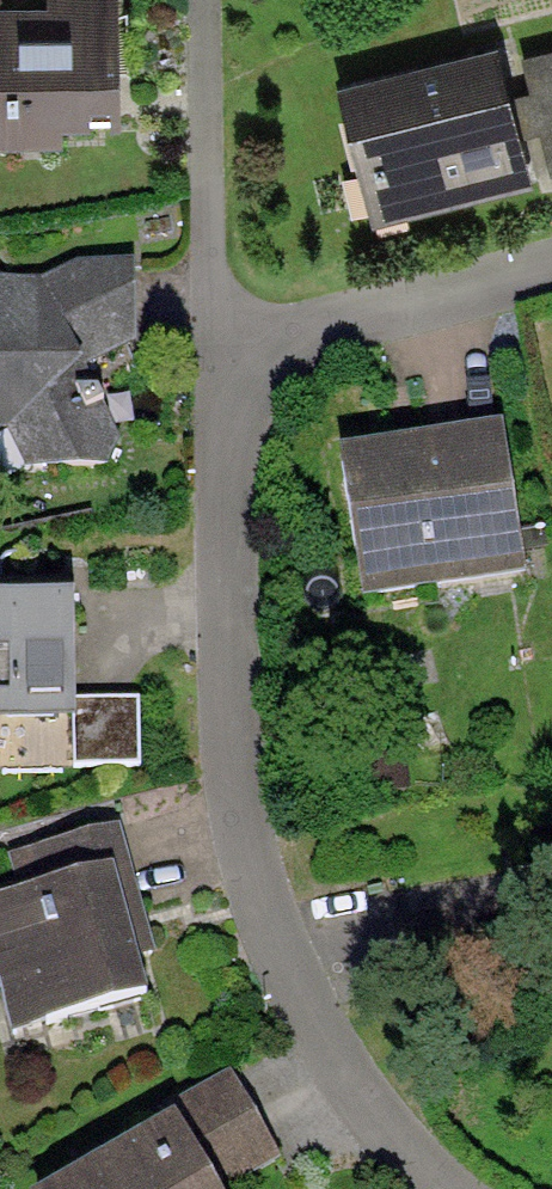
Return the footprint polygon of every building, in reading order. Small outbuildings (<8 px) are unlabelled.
[(64,137),(64,117),(120,116),(118,0),(0,0),(0,138),(64,137)] [(513,90),(524,131),(541,126),(551,168),(551,43),(522,51),(531,85),(513,90)] [(513,90),(509,73),(348,113),(374,217),(534,176),(524,131),(513,90)] [(42,279),(0,278),(0,427),(8,427),(25,467),(104,464),(119,435),(104,401),(82,365),(138,337),(137,258),(76,259),(42,279)] [(363,595),(527,569),(503,419),(339,445),(363,595)] [(0,592),(0,715),(73,714),(75,714),(75,698),(74,591),(0,592)] [(140,697),(75,698),(75,714),(73,714),(74,768),(140,767),(140,697)] [(0,895),(0,987),(12,1029),(148,991),(137,955),(155,950),(119,823),(8,854),(18,890),(0,895)] [(166,1105),(170,1112),(174,1110),(219,1188),(280,1154),(231,1069),(166,1105)] [(174,1110),(170,1112),(37,1188),(219,1188),(174,1110)]
